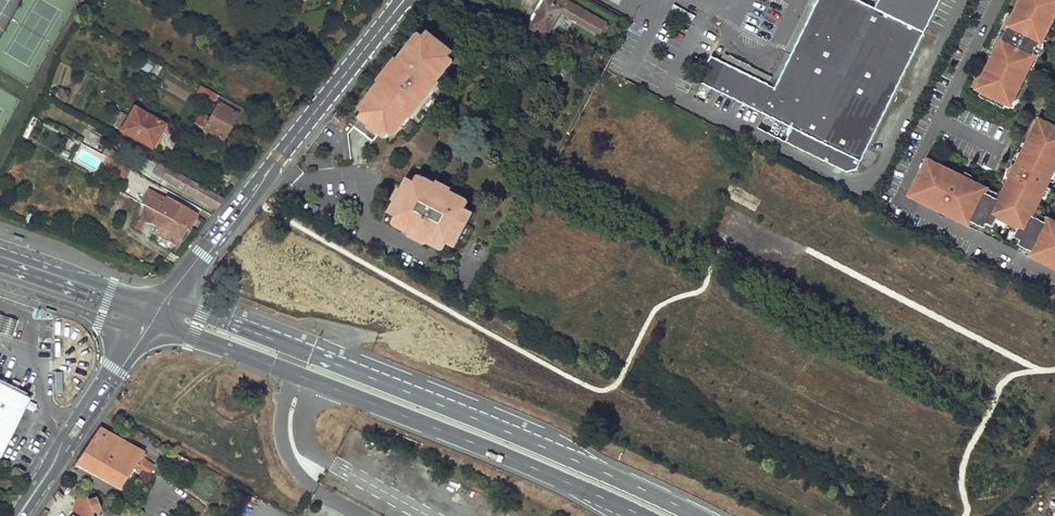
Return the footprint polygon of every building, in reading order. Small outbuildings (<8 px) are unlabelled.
[(532,27),(549,36),(563,10),(603,30),(609,19),(573,0),(546,0),(532,27)] [(768,85),(721,61),(711,56),(698,82),(700,83),(693,97),(704,102),(711,88),(763,114),(792,128),(785,142),(847,173),(857,170),(941,0),(878,0),(874,8),(857,0),(818,0),(792,53),(786,50),(773,76),(768,85)] [(792,53),(818,0),(810,0),(786,50),(792,53)] [(1051,0),(1024,0),(1023,2),(1021,1),(1019,6),(1018,8),(1017,8),(1013,16),(1010,23),(1005,21),(994,43),(999,45),(995,53),(999,55),(998,59),(996,59),(995,60),(994,60),(993,61),(992,62),(991,63),(990,64),(989,65),(977,90),(988,95),(990,92),(995,95),(1000,97),(998,100),(1010,106),(1026,75),(1024,74),(1026,72),(1028,70),(1032,62),(1034,57),(1033,56),(1033,55),(1029,53),(1035,42),(1039,44),(1039,43),(1041,44),(1043,39),(1051,24),(1049,23),(1051,21),(1054,17),(1052,16),(1054,9),(1054,4),(1050,2),(1051,0)] [(495,27),(487,22),(483,29),(492,34),(495,27)] [(428,32),(416,47),(412,43),(397,60),(401,64),(384,85),(381,82),(367,99),(371,103),(354,124),(373,141),(381,132),(388,138),(400,122),(404,126),(448,71),(443,67),(455,53),(428,32)] [(1033,55),(1033,56),(1034,57),(1032,62),(1035,63),(1047,41),(1043,39),(1041,44),(1039,43),(1039,44),(1033,55)] [(1035,42),(1029,53),(1033,55),(1039,44),(1035,42)] [(314,50),(309,47),(306,53),(310,55),(314,50)] [(725,53),(721,61),(768,85),(773,76),(747,63),(725,53)] [(999,55),(995,53),(989,65),(990,64),(991,63),(992,62),(993,61),(994,60),(995,60),(996,59),(998,59),(999,55)] [(65,103),(69,93),(60,89),(55,98),(65,103)] [(239,108),(220,98),(217,104),(237,115),(240,109),(239,108)] [(239,108),(240,109),(247,113),(252,105),(244,100),(239,108)] [(237,115),(217,104),(208,119),(206,118),(204,121),(200,119),(196,126),(223,141),(237,115)] [(164,127),(133,109),(120,133),(150,150),(164,127)] [(763,114),(756,128),(785,142),(792,128),(763,114)] [(1031,216),(1040,199),(1046,187),(1043,186),(1047,180),(1049,181),(1054,168),(1054,128),(1040,121),(1033,135),(1032,135),(1023,153),(1018,163),(1017,165),(1024,169),(1019,178),(1014,175),(1008,186),(1007,185),(1006,186),(999,201),(996,199),(984,193),(986,189),(973,183),(963,178),(961,182),(955,179),(949,176),(950,175),(935,167),(935,169),(925,164),(911,193),(920,197),(919,199),(926,202),(927,203),(934,206),(938,199),(950,205),(946,212),(961,219),(969,224),(970,222),(984,229),(986,224),(993,227),(995,223),(997,218),(1008,223),(1018,228),(1016,233),(1014,238),(1020,241),(1018,245),(1032,252),(1031,254),(1040,259),(1046,262),(1050,254),(1054,257),(1054,223),(1048,220),(1046,224),(1035,218),(1031,216)] [(1018,150),(1013,160),(1018,163),(1023,153),(1018,150)] [(131,164),(118,156),(115,162),(128,170),(131,164)] [(1011,164),(1007,172),(1012,174),(1016,166),(1011,164)] [(1016,166),(1012,174),(1014,175),(1019,178),(1024,169),(1017,165),(1016,166)] [(1007,172),(1001,183),(1006,186),(1007,185),(1008,186),(1014,175),(1012,174),(1007,172)] [(224,201),(176,173),(174,177),(177,178),(175,182),(187,189),(185,193),(216,211),(224,201)] [(965,173),(963,178),(973,183),(975,178),(965,173)] [(392,213),(408,222),(405,228),(438,247),(441,241),(455,248),(474,213),(458,204),(462,198),(428,179),(424,185),(412,178),(392,213)] [(1046,187),(1040,199),(1044,202),(1051,189),(1046,187)] [(986,189),(984,193),(996,199),(998,194),(986,188),(986,189)] [(185,230),(187,231),(195,216),(167,201),(164,206),(147,196),(142,205),(143,206),(185,230)] [(938,199),(934,206),(946,212),(950,205),(938,199)] [(934,206),(927,203),(928,203),(928,204),(929,205),(930,205),(930,206),(931,206),(932,207),(933,208),(935,210),(936,211),(938,212),(939,212),(940,213),(941,214),(943,214),(944,215),(945,216),(947,216),(948,217),(949,217),(951,217),(952,218),(953,218),(954,218),(957,218),(959,219),(961,219),(946,212),(934,206)] [(185,230),(143,206),(138,214),(142,216),(135,229),(139,232),(143,224),(150,226),(156,229),(153,235),(175,248),(185,230)] [(1049,219),(1037,213),(1035,218),(1046,224),(1048,220),(1049,219)] [(997,218),(995,223),(1005,228),(1008,223),(997,218)] [(1008,223),(1005,228),(1016,233),(1018,228),(1008,223)] [(1046,262),(1054,266),(1054,257),(1050,254),(1046,262)] [(0,317),(0,334),(11,338),(16,322),(5,318),(0,317)] [(0,386),(0,459),(30,401),(0,386)] [(87,447),(76,463),(120,487),(134,466),(146,474),(153,464),(143,458),(145,454),(98,430),(87,447)] [(183,467),(185,464),(190,467),(192,463),(175,454),(171,460),(183,467)] [(94,497),(87,500),(85,495),(74,499),(72,510),(73,514),(72,515),(93,515),(92,512),(99,510),(94,497)]
